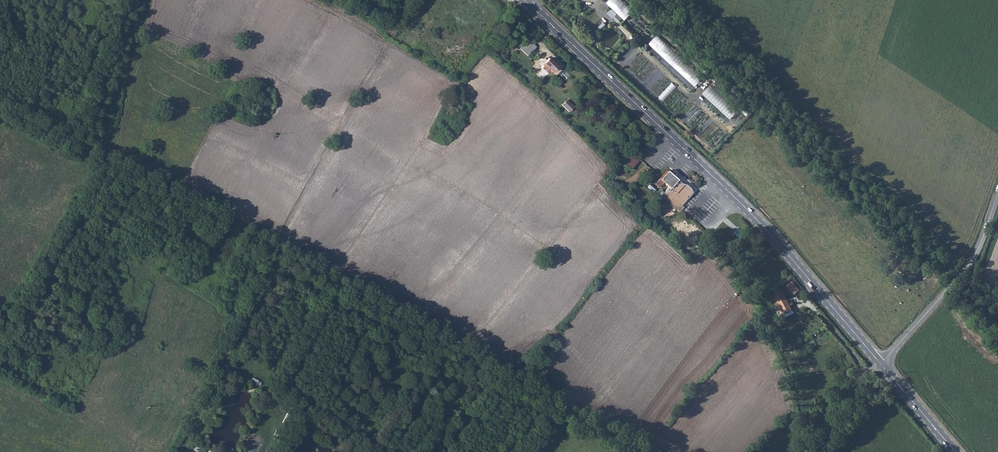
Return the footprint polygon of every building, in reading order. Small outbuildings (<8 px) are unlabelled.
[(622,0),(611,0),(608,4),(613,9),(608,14),(613,19),(618,14),(626,21),(635,12),(622,0)] [(397,32),(389,26),(385,31),(393,36),(397,32)] [(658,35),(650,44),(697,86),(705,77),(658,35)] [(529,40),(524,46),(531,53),(535,56),(537,54),(533,51),(536,47),(529,40)] [(531,53),(524,46),(520,50),(528,56),(531,53)] [(558,67),(549,59),(543,66),(545,67),(544,69),(549,74),(550,73),(552,74),(558,67)] [(732,119),(740,110),(712,84),(703,93),(732,119)] [(568,100),(564,105),(570,112),(575,107),(568,100)] [(640,159),(633,152),(623,163),(631,169),(640,159)] [(680,205),(685,201),(692,193),(691,189),(686,185),(681,183),(668,171),(661,179),(670,186),(661,196),(678,212),(683,207),(680,205)] [(735,231),(741,238),(744,235),(738,228),(735,231)] [(792,282),(787,286),(793,294),(799,290),(792,282)] [(791,310),(780,287),(775,292),(777,295),(772,297),(780,313),(784,311),(785,313),(791,310)]
